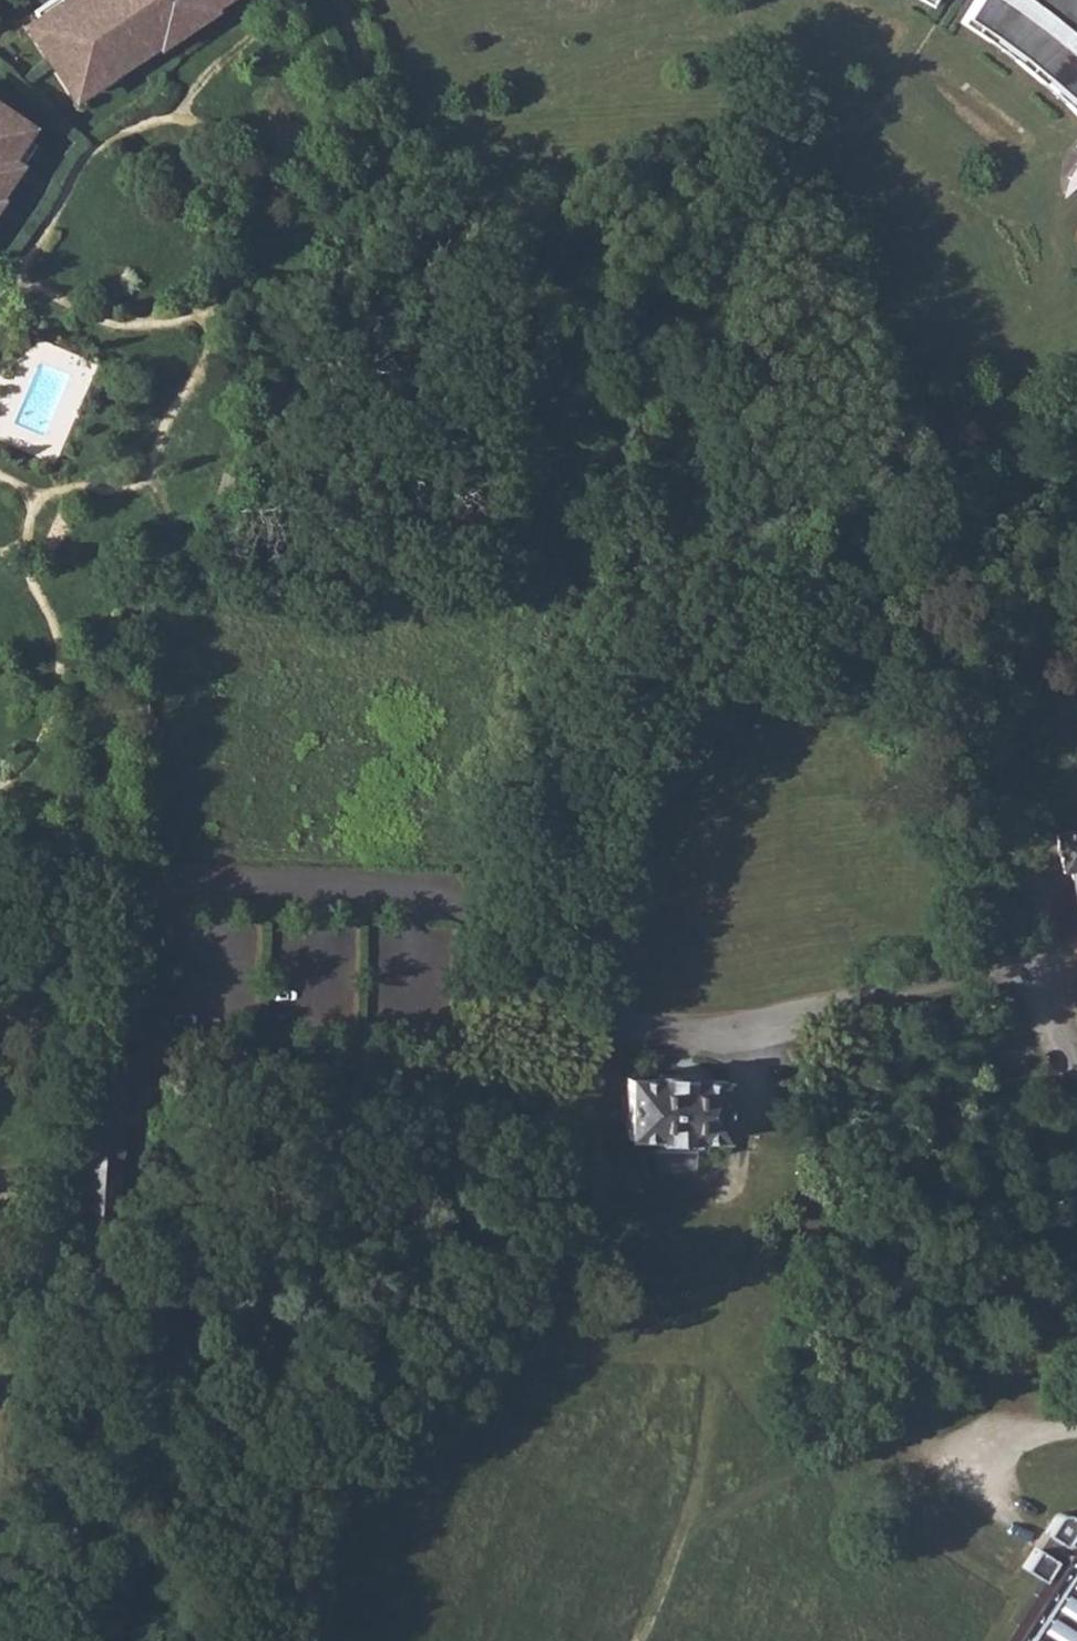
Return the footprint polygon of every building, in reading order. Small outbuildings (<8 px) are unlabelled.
[(71,92),(109,66),(111,69),(139,50),(137,48),(155,36),(158,41),(208,7),(203,2),(205,0),(64,0),(65,2),(27,27),(42,50),(45,48),(58,67),(55,69),(71,92)] [(961,26),(977,37),(991,46),(995,41),(1021,60),(1017,65),(1028,74),(1043,87),(1048,82),(1071,104),(1067,109),(1076,119),(1076,0),(976,0),(961,26)] [(14,163),(5,157),(20,135),(27,125),(0,106),(0,184),(14,163)] [(1055,833),(1063,872),(1071,870),(1076,902),(1076,829),(1055,833)] [(114,1211),(124,1074),(125,1071),(121,1071),(87,1069),(78,1206),(78,1208),(114,1211)] [(624,1136),(650,1137),(654,1137),(654,1139),(691,1140),(691,1137),(694,1137),(721,1138),(722,1078),(693,1078),(693,1074),(656,1073),(656,1077),(625,1076),(624,1136)] [(1008,1640),(1076,1640),(1076,1533),(1072,1540),(1067,1537),(1074,1525),(1075,1520),(1075,1514),(1071,1511),(1066,1509),(1061,1509),(1056,1511),(1053,1515),(1019,1568),(1038,1580),(1049,1564),(1055,1568),(1008,1640)]
